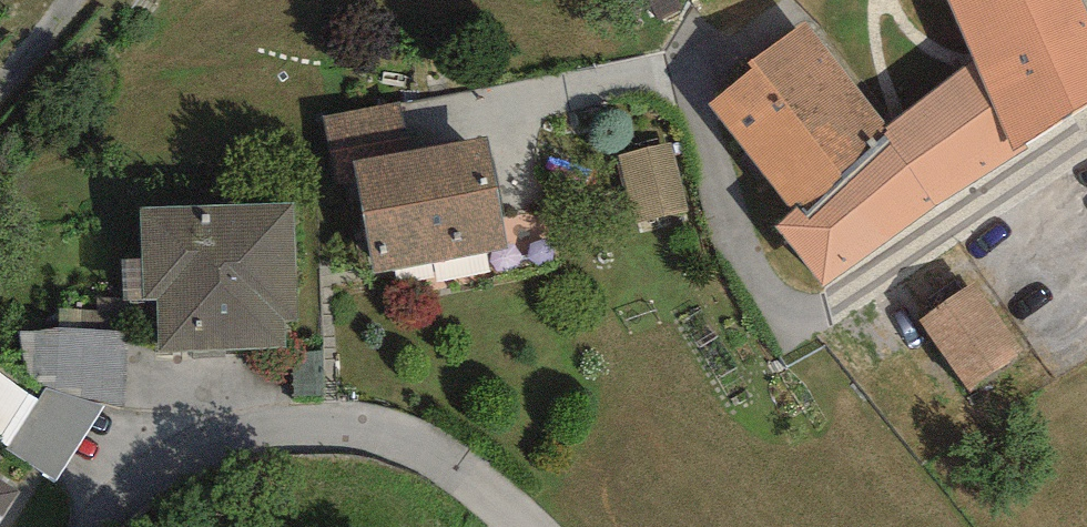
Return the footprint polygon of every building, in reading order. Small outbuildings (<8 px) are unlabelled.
[(973,65),(1017,151),(1086,103),(1086,12),(1082,0),(944,0),(973,65)] [(887,134),(805,23),(748,63),(752,70),(707,104),(793,219),(797,215),(805,223),(884,143),(881,139),(887,134)] [(1017,151),(973,65),(887,134),(881,139),(884,143),(935,214),(1017,151)] [(404,100),(324,115),(336,182),(350,179),(369,282),(508,256),(486,138),(413,151),(404,100)] [(671,143),(621,154),(636,218),(685,207),(671,143)] [(935,214),(884,143),(808,225),(805,223),(797,215),(793,219),(778,234),(822,293),(935,214)] [(296,203),(141,212),(146,303),(159,302),(162,350),(289,342),(287,324),(303,323),(296,203)] [(990,311),(973,289),(920,329),(931,343),(971,395),(1024,355),(990,311)] [(123,334),(21,327),(28,381),(46,386),(105,404),(126,410),(123,334)] [(0,371),(0,442),(6,446),(36,400),(0,371)] [(105,404),(46,386),(36,400),(6,446),(56,482),(105,404)] [(0,475),(0,525),(23,489),(0,475)]
